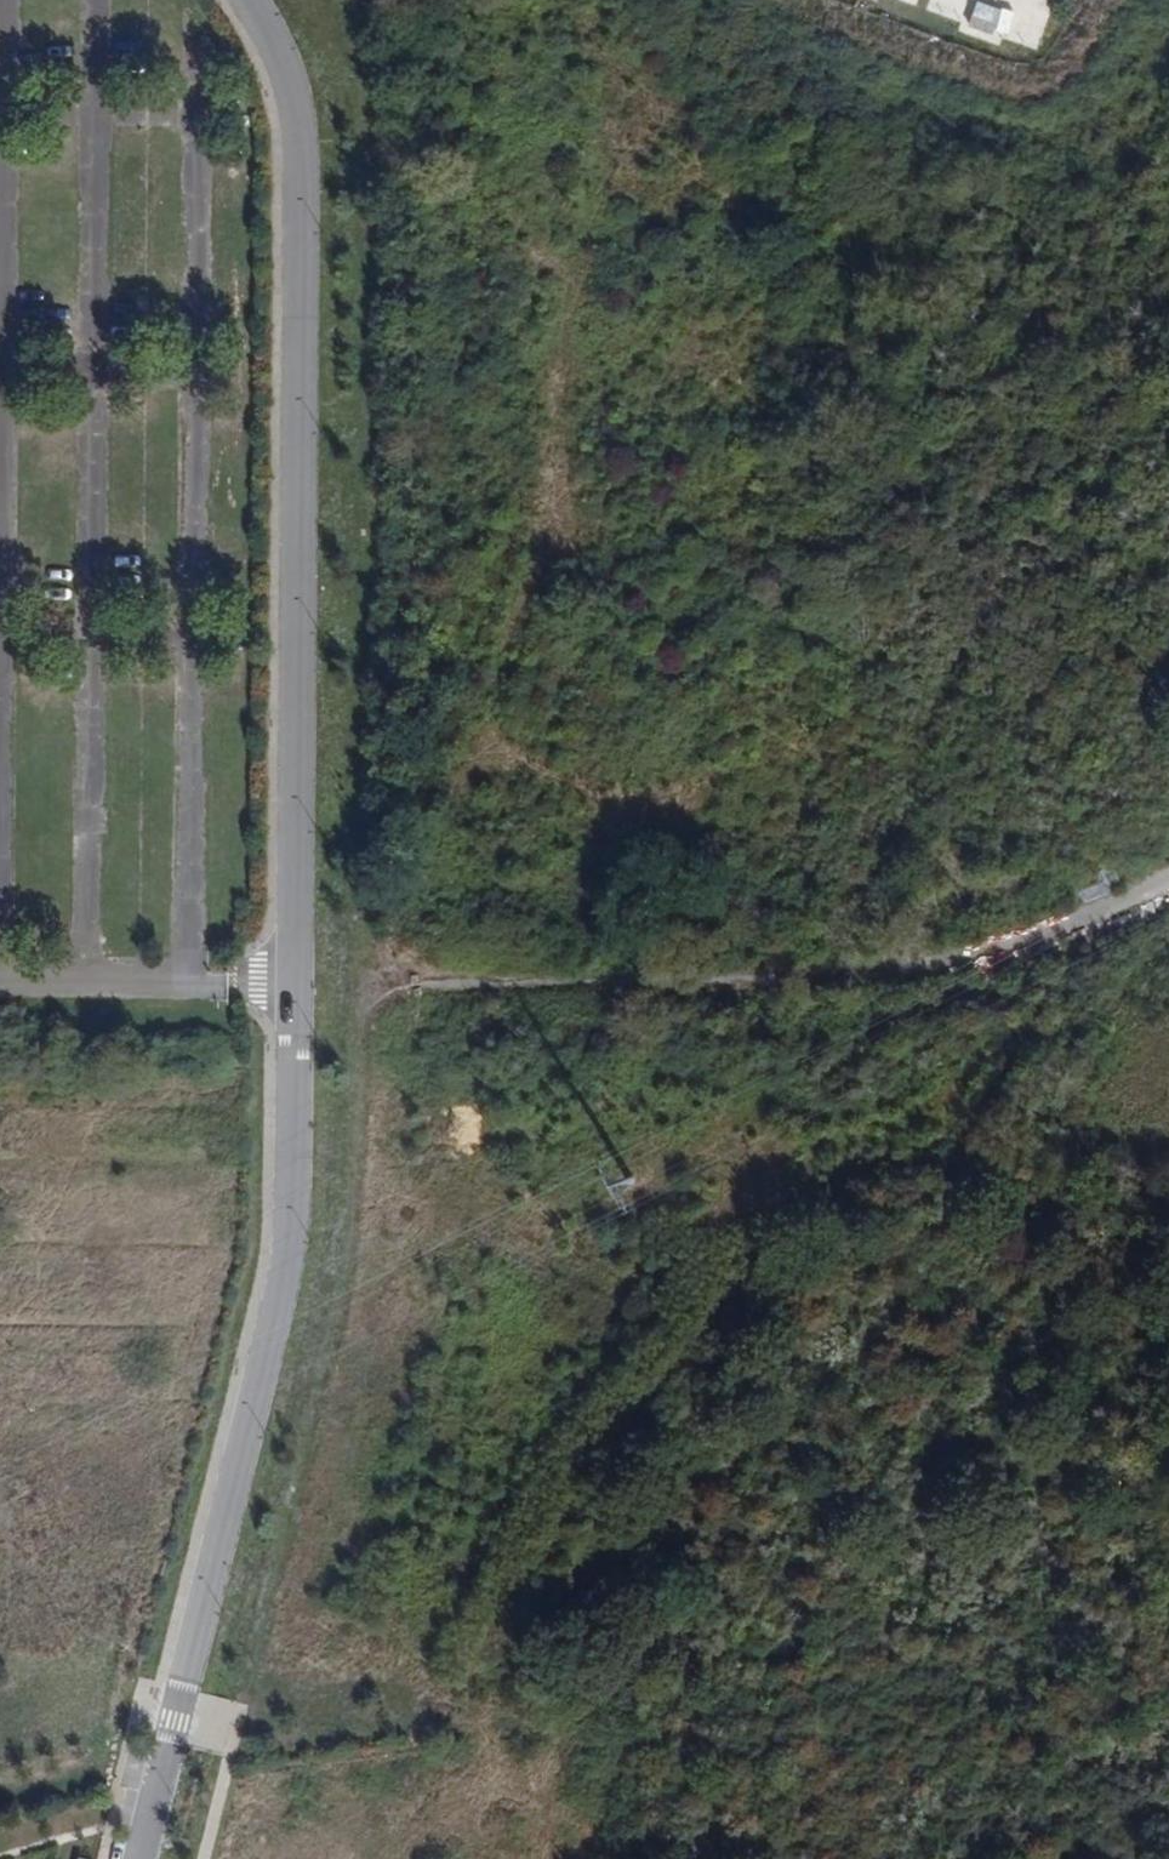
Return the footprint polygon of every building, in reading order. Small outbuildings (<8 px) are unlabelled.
[(928,10),(993,33),(1002,8),(979,0),(931,0),(928,10)] [(1035,5),(1051,9),(1053,0),(1036,0),(1035,5)] [(1006,39),(1038,48),(1043,29),(1011,21),(1006,39)] [(0,1704),(0,1720),(23,1714),(19,1699),(0,1704)]
